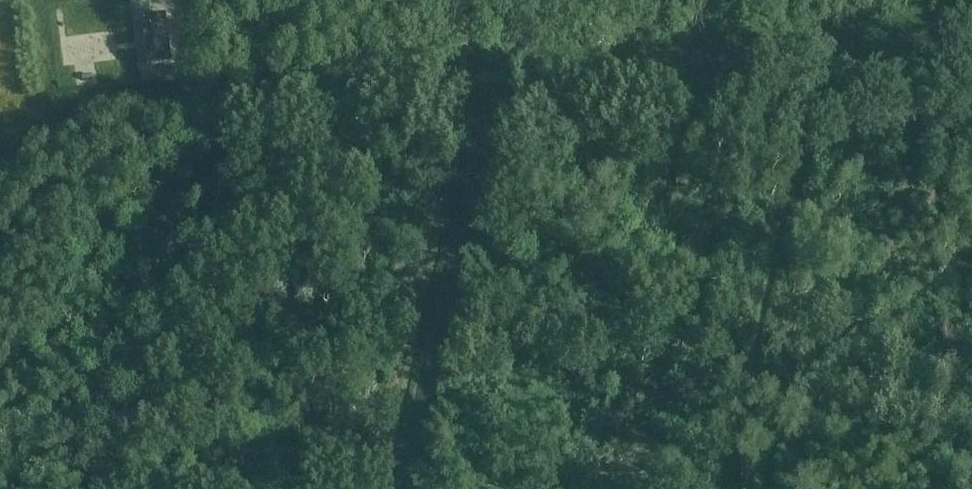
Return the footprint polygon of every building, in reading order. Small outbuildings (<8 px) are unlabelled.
[(141,17),(147,65),(172,62),(166,14),(141,17)]
